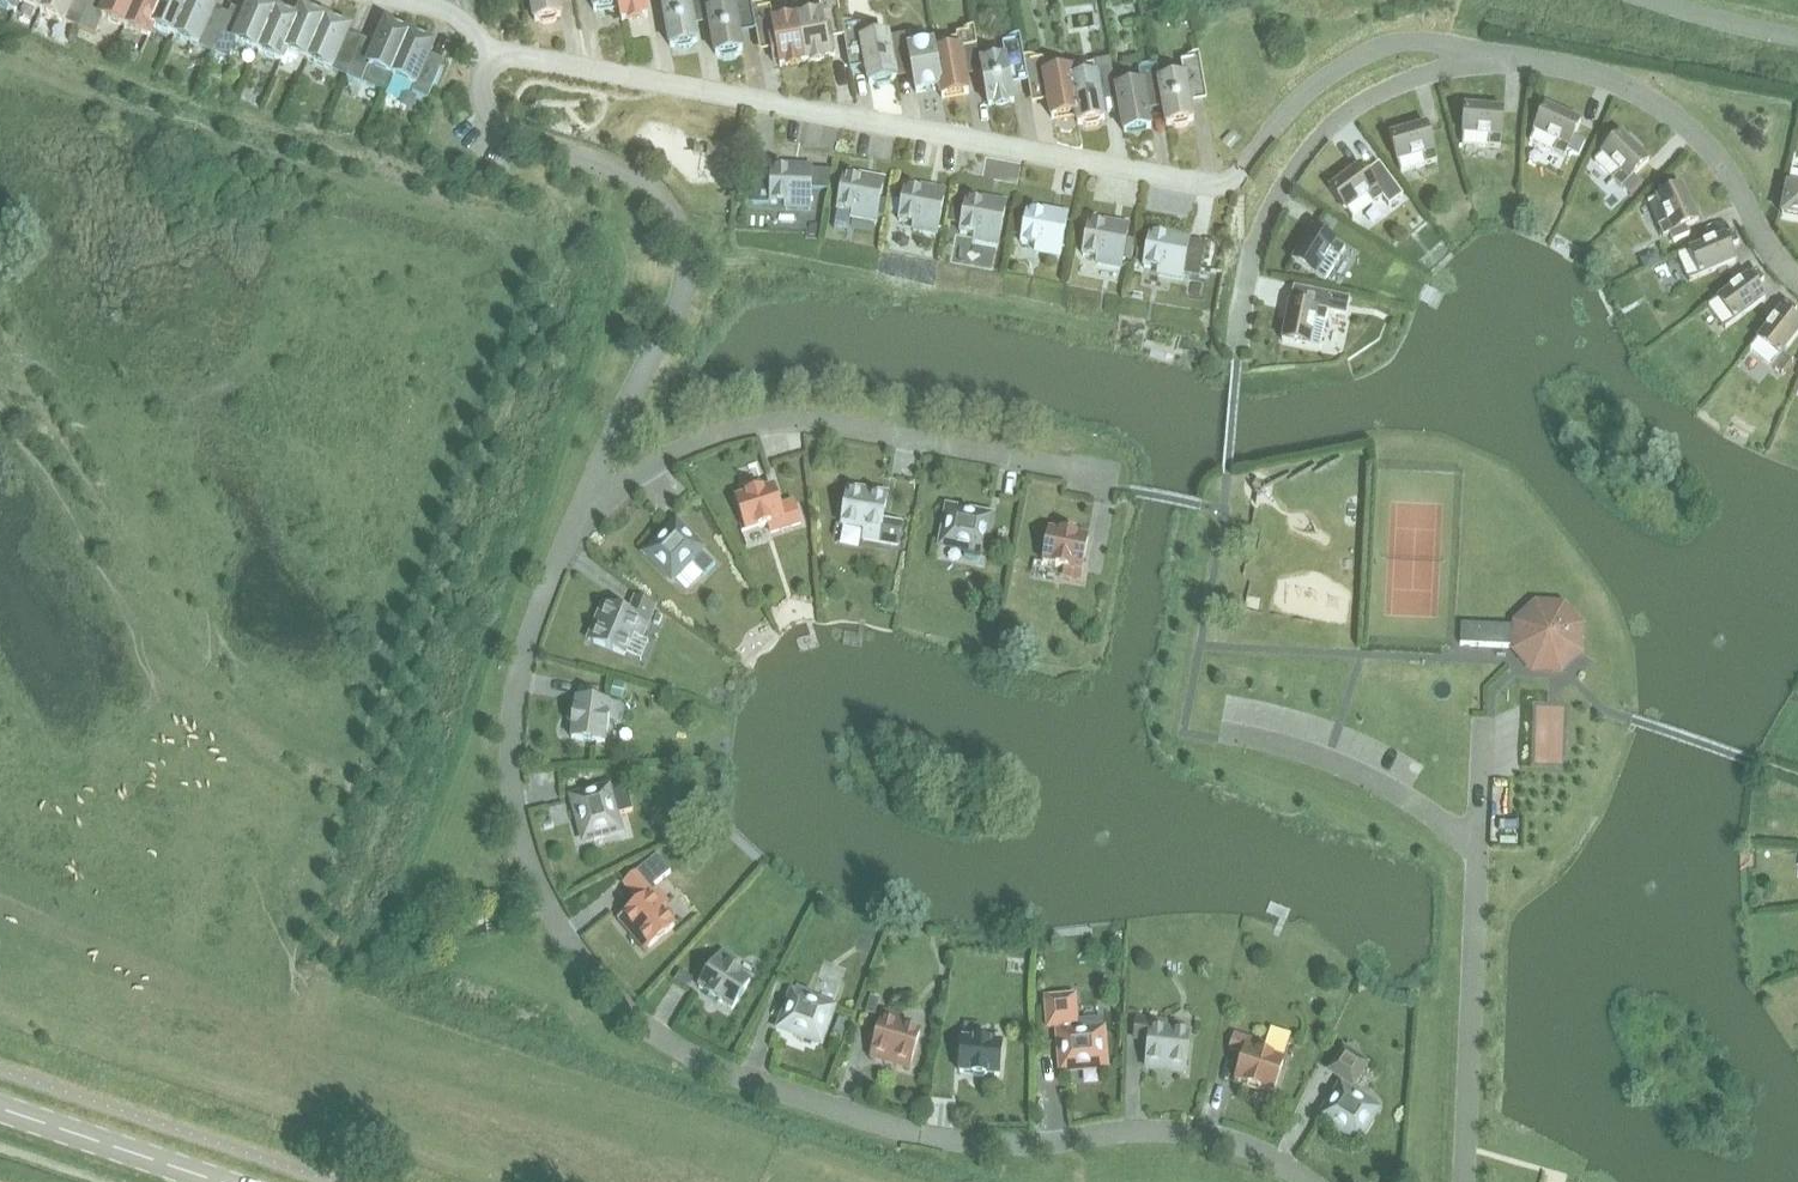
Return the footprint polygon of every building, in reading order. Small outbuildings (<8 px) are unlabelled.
[(15,14),(19,3),(20,0),(0,0),(0,8),(15,14)] [(19,3),(41,13),(47,0),(20,0),(19,3)] [(74,0),(47,0),(41,13),(80,30),(83,21),(68,14),(74,0)] [(83,21),(80,30),(95,36),(103,19),(125,29),(138,0),(92,0),(83,21)] [(125,29),(148,39),(153,28),(152,28),(164,0),(138,0),(125,29)] [(152,28),(153,28),(175,37),(191,0),(164,0),(152,28)] [(175,37),(213,54),(217,45),(226,23),(211,16),(216,6),(201,0),(191,0),(175,37)] [(535,23),(539,22),(543,25),(554,23),(557,19),(561,18),(558,0),(531,0),(535,23)] [(594,12),(619,8),(620,8),(618,0),(592,0),(594,12)] [(644,0),(618,0),(620,8),(619,8),(621,22),(647,17),(644,0)] [(689,0),(686,0),(663,4),(671,49),(675,48),(679,51),(690,49),(693,45),(697,44),(689,0)] [(836,0),(827,0),(819,1),(821,10),(838,7),(836,0)] [(276,12),(253,2),(247,16),(232,9),(226,23),(217,45),(213,54),(229,61),(236,43),(259,53),(276,12)] [(822,15),(827,41),(843,38),(838,7),(821,10),(822,15)] [(742,52),(734,8),(708,13),(716,57),(720,56),(724,59),(735,57),(738,53),(742,52)] [(772,19),(770,10),(753,13),(755,22),(772,19)] [(303,11),(298,22),(299,22),(286,52),(287,52),(308,62),(326,21),(303,11)] [(298,22),(276,12),(259,53),(282,63),(287,52),(286,52),(299,22),(298,22)] [(822,15),(797,19),(805,64),(830,59),(827,41),(822,15)] [(797,19),(772,24),(780,68),(805,64),(797,19)] [(335,63),(349,31),(326,21),(308,62),(346,78),(350,70),(335,63)] [(350,70),(346,78),(362,85),(363,83),(385,93),(392,77),(410,36),(387,26),(378,46),(363,40),(350,70)] [(861,37),(860,27),(843,30),(844,40),(861,37)] [(976,43),(974,34),(957,37),(959,46),(976,43)] [(410,36),(392,77),(415,87),(412,93),(428,100),(441,70),(426,63),(433,46),(410,36)] [(941,90),(935,55),(936,55),(934,45),(908,50),(906,36),(888,39),(894,72),(911,69),(916,94),(940,90),(941,90)] [(861,37),(844,40),(850,71),(866,69),(870,86),(874,85),(878,88),(889,86),(891,82),(896,81),(894,72),(888,39),(888,37),(862,41),(861,37)] [(1021,52),(1020,43),(1003,46),(1004,55),(1021,52)] [(968,95),(960,51),(936,55),(935,55),(941,90),(940,90),(942,100),(968,95)] [(1200,68),(1198,59),(1181,62),(1183,71),(1200,68)] [(1005,60),(980,64),(988,108),(1014,104),(1011,87),(1005,60)] [(1112,69),(1110,60),(1093,63),(1095,73),(1112,69)] [(1077,116),(1071,81),(1072,81),(1070,71),(1045,76),(1042,62),(1025,65),(1031,98),(1047,95),(1052,120),(1076,116),(1077,116)] [(1162,102),(1159,83),(1158,83),(1156,69),(1139,72),(1142,86),(1116,90),(1124,134),(1150,130),(1146,105),(1162,102)] [(1096,77),(1072,81),(1071,81),(1077,116),(1076,116),(1078,126),(1082,125),(1086,128),(1097,126),(1100,122),(1104,121),(1096,77)] [(1193,122),(1185,78),(1159,83),(1162,102),(1167,127),(1171,126),(1175,129),(1186,127),(1189,123),(1193,122)] [(1503,110),(1465,107),(1462,146),(1500,149),(1503,110)] [(1546,107),(1529,142),(1564,158),(1567,152),(1574,137),(1580,123),(1546,107)] [(1426,125),(1389,136),(1400,173),(1437,162),(1426,125)] [(1648,162),(1621,135),(1594,162),(1621,189),(1633,177),(1648,162)] [(1574,137),(1567,152),(1578,157),(1585,142),(1574,137)] [(1401,196),(1378,165),(1365,175),(1359,167),(1329,190),(1352,221),(1383,198),(1389,205),(1401,196)] [(831,173),(772,171),(770,204),(786,205),(786,210),(809,211),(810,206),(811,191),(827,192),(831,173)] [(1790,173),(1781,217),(1797,220),(1797,174),(1790,173)] [(1633,177),(1621,189),(1629,198),(1641,185),(1633,177)] [(844,178),(838,211),(853,214),(852,219),(875,224),(876,219),(877,219),(877,217),(884,218),(887,203),(880,201),(883,186),(844,178)] [(1698,223),(1682,188),(1647,203),(1662,238),(1669,236),(1684,229),(1698,223)] [(893,202),(892,211),(901,212),(899,223),(914,226),(913,231),(937,235),(938,230),(944,197),(905,190),(902,204),(893,202)] [(952,211),(949,224),(962,226),(960,234),(975,237),(974,242),(998,246),(999,241),(999,242),(1005,209),(966,201),(964,214),(952,211)] [(1017,225),(1014,239),(1022,240),(1021,246),(1037,248),(1036,253),(1059,258),(1060,253),(1067,220),(1027,213),(1025,226),(1017,225)] [(1089,224),(1082,257),(1098,260),(1097,265),(1120,269),(1121,264),(1122,264),(1122,262),(1132,263),(1135,243),(1126,242),(1128,231),(1089,224)] [(1312,229),(1291,262),(1324,282),(1345,250),(1312,229)] [(1684,229),(1669,236),(1672,244),(1688,237),(1684,229)] [(1738,245),(1733,233),(1678,256),(1689,282),(1735,263),(1729,249),(1738,245)] [(1150,236),(1144,268),(1159,271),(1158,276),(1181,281),(1182,276),(1198,279),(1204,246),(1189,243),(1150,236)] [(1756,271),(1708,307),(1725,330),(1765,300),(1756,288),(1764,282),(1756,271)] [(1289,304),(1282,342),(1319,351),(1328,313),(1349,318),(1353,299),(1296,288),(1293,305),(1289,304)] [(1786,303),(1749,350),(1772,368),(1782,355),(1797,335),(1797,325),(1790,319),(1796,311),(1786,303)] [(1782,355),(1772,368),(1781,376),(1791,362),(1782,355)] [(784,520),(773,488),(761,492),(761,491),(748,495),(748,496),(736,500),(746,532),(758,528),(758,529),(768,526),(771,534),(800,524),(798,515),(784,520)] [(847,494),(842,527),(864,531),(863,540),(898,546),(902,524),(883,521),(886,501),(847,494)] [(989,520),(949,512),(943,545),(966,549),(964,558),(980,561),(989,520)] [(676,527),(648,555),(672,579),(688,562),(703,577),(715,565),(706,557),(676,527)] [(1049,531),(1043,564),(1055,566),(1055,567),(1065,569),(1063,577),(1080,580),(1088,539),(1075,536),(1076,535),(1062,532),(1062,533),(1049,531)] [(608,607),(593,644),(624,657),(633,635),(642,639),(648,623),(655,606),(635,598),(628,615),(608,607)] [(1579,629),(1578,628),(1562,610),(1561,610),(1537,609),(1536,609),(1519,625),(1518,627),(1518,628),(1460,626),(1459,646),(1517,649),(1517,650),(1517,651),(1522,656),(1519,659),(1526,666),(1529,664),(1533,669),(1535,669),(1558,670),(1559,670),(1577,654),(1577,652),(1579,629)] [(612,684),(609,698),(620,701),(623,686),(612,684)] [(619,706),(577,700),(575,713),(574,713),(572,727),(573,727),(571,740),(604,744),(606,732),(607,732),(609,722),(617,723),(619,706)] [(616,789),(575,801),(585,839),(618,830),(614,817),(632,812),(625,787),(616,789)] [(638,906),(623,918),(648,949),(674,928),(660,910),(667,904),(656,891),(654,887),(670,873),(657,858),(637,874),(653,894),(638,906)] [(736,962),(722,953),(699,989),(709,996),(709,997),(721,1005),(721,1004),(732,1011),(750,983),(739,976),(740,975),(732,969),(736,962)] [(680,974),(675,983),(686,991),(692,982),(680,974)] [(797,989),(780,1032),(820,1047),(834,1009),(811,1001),(813,995),(797,989)] [(1074,996),(1046,999),(1048,1028),(1060,1027),(1063,1070),(1103,1067),(1100,1034),(1100,1025),(1077,1027),(1074,996)] [(869,997),(863,1017),(874,1019),(879,1000),(869,997)] [(884,1013),(872,1054),(910,1066),(920,1033),(897,1027),(900,1018),(884,1013)] [(838,1020),(832,1038),(841,1041),(848,1024),(838,1020)] [(1167,1024),(1151,1022),(1151,1024),(1136,1022),(1134,1039),(1149,1041),(1146,1064),(1185,1069),(1189,1036),(1166,1033),(1167,1024)] [(980,1033),(963,1031),(959,1073),(972,1075),(972,1076),(986,1077),(986,1076),(999,1077),(1002,1044),(989,1043),(989,1042),(979,1041),(980,1033)] [(1273,1093),(1283,1062),(1271,1058),(1271,1057),(1262,1054),(1264,1046),(1235,1036),(1230,1050),(1244,1055),(1235,1081),(1247,1085),(1247,1086),(1260,1091),(1261,1089),(1273,1093)] [(1353,1086),(1366,1066),(1343,1051),(1330,1072),(1346,1083),(1323,1118),(1356,1139),(1375,1112),(1355,1099),(1361,1091),(1353,1086)]
